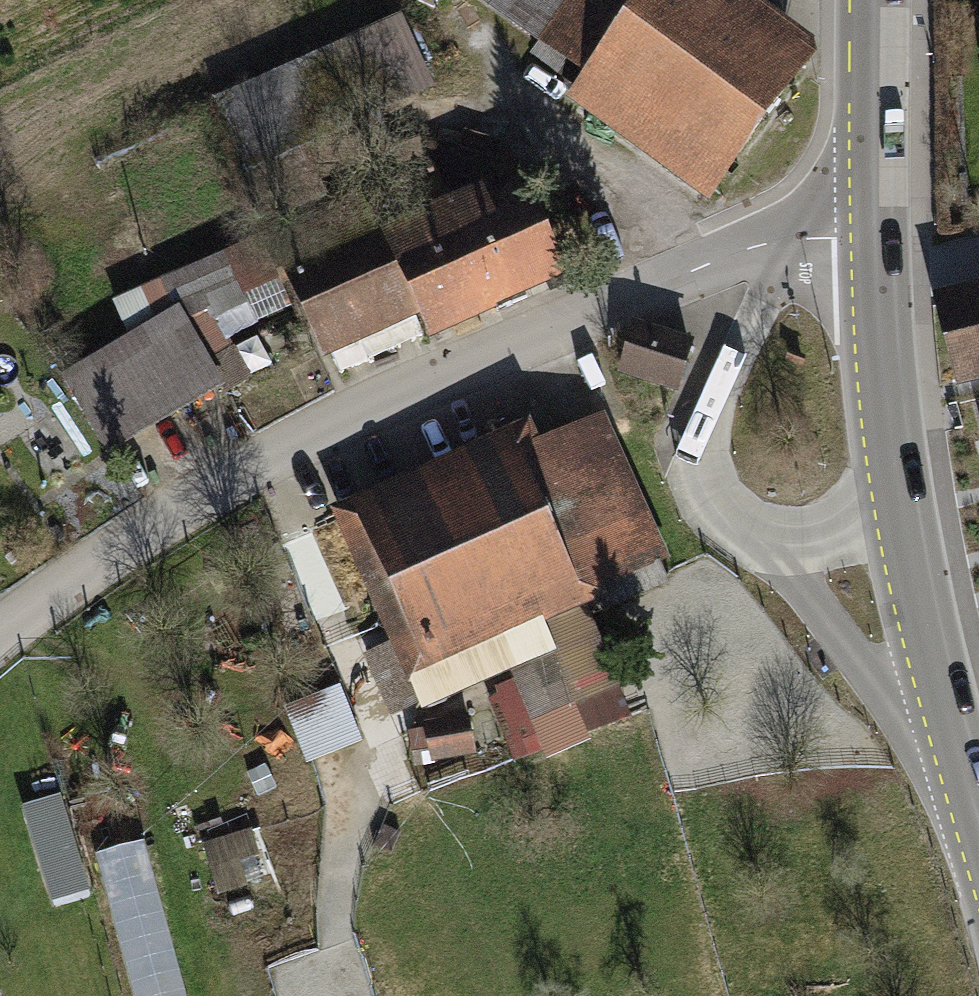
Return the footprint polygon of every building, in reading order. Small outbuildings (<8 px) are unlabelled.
[(542,43),(573,0),(484,0),(542,43)] [(542,43),(594,81),(721,174),(798,70),(797,69),(703,0),(573,0),(542,43)] [(797,69),(814,47),(752,0),(703,0),(797,69)] [(395,31),(224,107),(248,161),(419,86),(395,31)] [(721,174),(594,81),(576,105),(703,198),(721,174)] [(341,253),(449,205),(433,167),(325,216),(341,253)] [(452,212),(491,299),(560,268),(530,201),(492,218),(484,198),(452,212)] [(426,327),(491,299),(452,212),(449,205),(341,253),(294,275),(324,340),(326,340),(409,304),(415,301),(426,327)] [(341,253),(325,216),(226,259),(248,310),(254,323),(291,306),(280,280),(294,275),(341,253)] [(248,310),(226,259),(117,307),(134,341),(177,316),(181,323),(189,320),(210,310),(217,323),(248,310)] [(943,303),(963,378),(978,374),(978,294),(943,303)] [(409,304),(326,340),(340,373),(423,335),(409,304)] [(189,320),(227,387),(244,378),(233,350),(237,348),(224,337),(217,323),(210,310),(189,320)] [(181,323),(177,316),(134,341),(69,379),(108,445),(215,383),(181,323)] [(673,388),(687,345),(636,327),(621,370),(673,388)] [(514,463),(567,581),(649,545),(595,426),(514,463)] [(567,581),(514,463),(371,527),(401,593),(379,602),(420,694),(506,656),(488,617),(567,581)] [(649,545),(567,581),(578,606),(660,569),(649,545)] [(585,731),(551,660),(511,677),(490,705),(516,761),(585,731)] [(358,739),(340,693),(293,710),(311,757),(358,739)] [(470,749),(466,723),(429,729),(433,755),(470,749)] [(41,815),(59,864),(83,856),(65,807),(41,815)] [(259,831),(216,835),(222,885),(265,881),(259,831)] [(95,854),(135,995),(185,995),(142,841),(95,854)]
